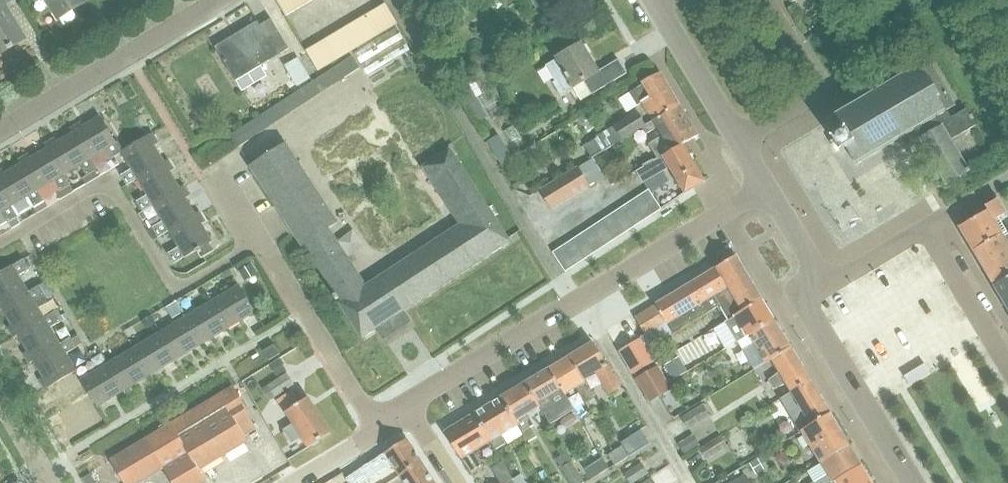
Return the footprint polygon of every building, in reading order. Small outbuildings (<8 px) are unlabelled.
[(25,39),(5,6),(15,0),(0,0),(0,54),(25,39)] [(57,19),(87,1),(86,0),(46,0),(57,19)] [(289,0),(275,0),(285,16),(295,10),(289,0)] [(303,0),(289,0),(295,10),(305,4),(303,0)] [(538,9),(552,0),(532,0),(538,9)] [(376,10),(388,30),(397,25),(385,4),(376,10)] [(427,37),(443,26),(429,5),(413,15),(427,37)] [(388,30),(376,10),(366,16),(378,36),(388,30)] [(366,16),(356,21),(368,42),(378,36),(366,16)] [(217,51),(242,91),(267,76),(261,66),(289,49),(271,19),(260,26),(260,25),(217,51)] [(368,42),(356,21),(346,27),(358,48),(368,42)] [(358,48),(346,27),(336,33),(348,54),(358,48)] [(348,54),(336,33),(326,39),(338,59),(348,54)] [(338,59),(326,39),(316,45),(328,65),(338,59)] [(599,71),(582,43),(545,66),(555,82),(553,83),(560,95),(573,87),(574,88),(584,82),(592,95),(626,73),(618,60),(599,71)] [(328,65),(316,45),(306,51),(318,71),(328,65)] [(340,81),(360,68),(353,57),(332,70),(340,81)] [(311,80),(298,58),(284,67),(298,88),(311,80)] [(919,66),(830,119),(840,134),(834,138),(842,152),(848,148),(857,164),(916,129),(948,183),(970,170),(952,139),(977,124),(967,108),(951,118),(947,111),(956,105),(928,60),(919,66)] [(644,85),(641,87),(620,100),(627,113),(643,103),(654,121),(680,105),(660,72),(643,83),(644,85)] [(478,122),(487,116),(471,87),(461,92),(478,122)] [(658,159),(683,145),(687,142),(698,135),(680,105),(654,121),(647,125),(644,127),(648,133),(657,128),(662,136),(649,144),(658,159)] [(647,125),(639,112),(615,127),(595,139),(595,140),(585,146),(592,158),(644,127),(647,125)] [(81,123),(71,129),(74,133),(90,160),(106,150),(112,159),(122,153),(121,151),(123,150),(117,140),(115,141),(100,117),(84,127),(81,123)] [(231,137),(238,148),(258,135),(251,124),(231,137)] [(513,127),(504,132),(511,143),(519,138),(513,127)] [(55,138),(45,144),(48,148),(64,175),(80,166),(86,176),(96,171),(90,160),(74,133),(58,142),(55,138)] [(123,150),(121,151),(122,153),(132,169),(121,176),(126,185),(137,178),(164,162),(148,135),(123,150)] [(500,163),(511,156),(499,135),(488,142),(500,163)] [(362,338),(510,242),(450,150),(423,168),(460,225),(366,286),(329,228),(338,222),(287,143),(251,167),(302,246),(305,244),(337,294),(333,296),(336,300),(337,300),(362,338)] [(683,145),(658,159),(655,161),(654,159),(643,166),(644,167),(637,172),(644,183),(670,167),(685,192),(705,181),(683,145)] [(30,154),(19,160),(22,164),(38,191),(54,181),(60,192),(70,186),(64,175),(48,148),(32,158),(30,154)] [(527,149),(521,153),(526,160),(531,156),(527,149)] [(113,160),(109,163),(113,169),(117,167),(113,160)] [(147,195),(136,201),(142,210),(153,204),(180,188),(164,162),(137,178),(147,195)] [(0,171),(0,186),(12,206),(28,197),(34,207),(44,201),(38,191),(22,164),(6,173),(4,169),(0,171)] [(540,189),(552,208),(590,185),(578,166),(540,189)] [(86,176),(82,179),(86,185),(100,177),(96,171),(86,176)] [(2,212),(8,223),(17,218),(18,217),(12,206),(0,186),(0,213),(2,212)] [(60,192),(57,194),(61,200),(74,192),(70,186),(60,192)] [(163,221),(152,227),(157,236),(168,230),(195,214),(180,188),(153,204),(163,221)] [(649,190),(639,196),(652,216),(661,209),(649,190)] [(652,216),(639,196),(629,203),(642,222),(652,216)] [(983,245),(1002,234),(1007,231),(998,218),(1007,213),(997,198),(973,212),(976,217),(959,227),(973,251),(983,245)] [(34,207),(33,208),(37,214),(48,208),(44,201),(34,207)] [(642,222),(629,203),(620,209),(632,228),(642,222)] [(620,209),(610,215),(623,234),(632,228),(620,209)] [(195,214),(168,230),(179,247),(168,254),(174,263),(184,257),(196,249),(201,257),(214,250),(209,241),(211,240),(195,214)] [(610,215),(601,221),(613,241),(623,234),(610,215)] [(17,218),(8,223),(12,229),(20,224),(17,218)] [(613,241),(601,221),(591,228),(604,247),(613,241)] [(604,247),(591,228),(582,234),(594,253),(604,247)] [(582,234),(572,240),(585,259),(594,253),(582,234)] [(1002,234),(983,245),(973,251),(994,285),(1007,277),(1007,235),(1005,237),(1002,234)] [(585,259),(572,240),(562,246),(575,266),(585,259)] [(575,266),(562,246),(553,253),(565,272),(575,266)] [(734,316),(761,299),(735,256),(634,317),(646,336),(666,324),(672,333),(719,305),(728,319),(734,315),(734,316)] [(0,274),(0,310),(2,309),(29,292),(19,276),(30,269),(24,259),(13,266),(0,274)] [(251,264),(238,272),(245,281),(257,273),(251,264)] [(994,285),(1007,308),(1007,277),(994,285)] [(29,292),(2,309),(12,325),(8,327),(14,337),(18,335),(45,318),(35,302),(46,296),(48,299),(54,296),(46,283),(40,286),(29,292)] [(212,301),(228,328),(255,312),(238,285),(212,301)] [(728,319),(725,320),(738,341),(746,336),(774,320),(762,300),(761,299),(734,316),(734,315),(728,319)] [(212,301),(186,317),(202,344),(228,328),(212,301)] [(175,305),(168,309),(173,316),(180,311),(175,305)] [(45,318),(18,335),(27,350),(23,353),(30,363),(33,360),(60,344),(51,328),(61,322),(55,312),(45,318)] [(149,317),(141,322),(145,330),(154,325),(149,317)] [(186,317),(160,332),(176,360),(202,344),(186,317)] [(746,336),(738,341),(743,350),(754,343),(766,362),(771,359),(791,348),(774,320),(746,336)] [(176,360),(160,332),(134,348),(150,375),(176,360)] [(730,345),(736,342),(731,333),(717,341),(722,350),(730,345)] [(60,344),(33,360),(43,377),(40,379),(46,389),(50,387),(76,370),(66,354),(77,347),(71,337),(60,344)] [(633,374),(654,361),(641,338),(619,351),(633,374)] [(569,357),(583,380),(595,373),(608,395),(620,388),(606,365),(606,366),(593,343),(569,357)] [(268,360),(279,354),(274,344),(263,351),(268,360)] [(150,375),(134,348),(108,363),(125,391),(150,375)] [(791,348),(771,359),(778,371),(768,380),(773,389),(786,383),(791,392),(810,381),(791,348)] [(594,399),(583,380),(569,357),(549,369),(565,395),(576,388),(586,404),(594,399)] [(680,358),(666,366),(674,380),(688,372),(680,358)] [(279,362),(270,368),(276,379),(286,373),(279,362)] [(125,391),(108,363),(81,379),(98,407),(125,391)] [(670,389),(658,367),(636,380),(648,401),(670,389)] [(549,369),(525,383),(540,407),(547,418),(551,425),(574,410),(565,395),(549,369)] [(270,399),(293,384),(286,373),(263,389),(270,399)] [(810,381),(791,392),(779,399),(799,433),(801,432),(830,414),(810,381)] [(540,407),(525,383),(501,398),(518,425),(529,443),(536,438),(530,427),(533,425),(527,415),(540,407)] [(257,428),(232,387),(110,460),(124,482),(138,482),(164,468),(173,482),(204,482),(207,481),(200,469),(247,441),(244,435),(257,428)] [(310,447),(331,433),(308,398),(300,403),(292,391),(278,400),(286,413),(290,410),(297,421),(283,430),(292,444),(303,437),(310,447)] [(518,425),(501,398),(474,414),(491,441),(496,450),(506,444),(501,436),(518,425)] [(594,399),(586,404),(590,410),(598,405),(594,399)] [(689,430),(710,416),(703,405),(682,419),(689,430)] [(491,441),(474,414),(443,432),(471,475),(483,467),(474,451),(491,441)] [(849,446),(830,414),(801,432),(820,463),(821,463),(849,446)] [(694,433),(679,443),(685,453),(700,444),(694,433)] [(706,459),(727,447),(720,437),(700,449),(706,459)] [(421,462),(407,439),(347,478),(350,482),(365,482),(393,464),(400,475),(421,462)] [(811,482),(831,482),(861,465),(849,446),(821,463),(820,463),(808,470),(814,481),(811,482)] [(614,466),(628,457),(622,447),(608,455),(614,466)] [(758,458),(751,462),(758,473),(765,469),(758,458)] [(594,477),(608,469),(602,459),(588,467),(594,477)] [(400,475),(405,482),(435,482),(421,462),(400,475)] [(584,482),(571,462),(560,469),(569,482),(583,482),(584,482)] [(648,473),(642,463),(625,474),(631,482),(632,482),(648,473)] [(861,465),(831,482),(872,482),(861,465)] [(515,482),(525,482),(519,474),(512,479),(515,482)] [(744,474),(729,482),(749,482),(744,474)]
